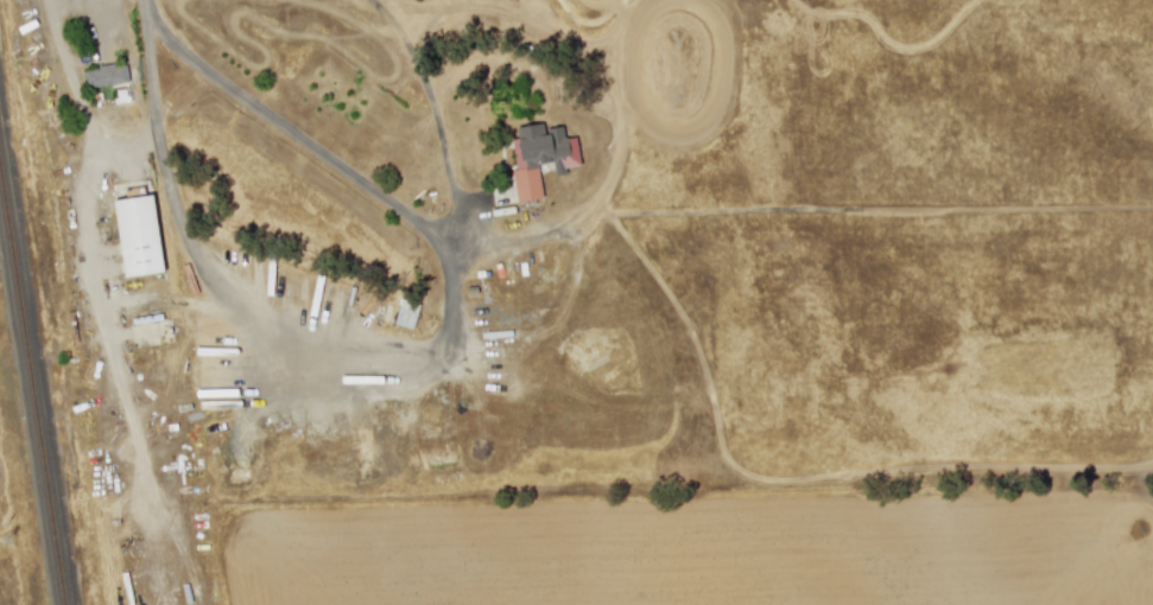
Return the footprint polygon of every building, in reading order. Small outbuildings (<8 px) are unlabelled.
[(84,85),(127,84),(126,64),(84,66),(84,85)] [(541,197),(537,164),(551,161),(553,176),(565,173),(564,167),(579,166),(575,136),(563,139),(560,126),(544,129),(543,122),(514,127),(520,159),(509,160),(517,202),(541,197)] [(163,272),(151,195),(112,200),(123,278),(163,272)] [(412,329),(418,305),(399,300),(393,324),(412,329)]
